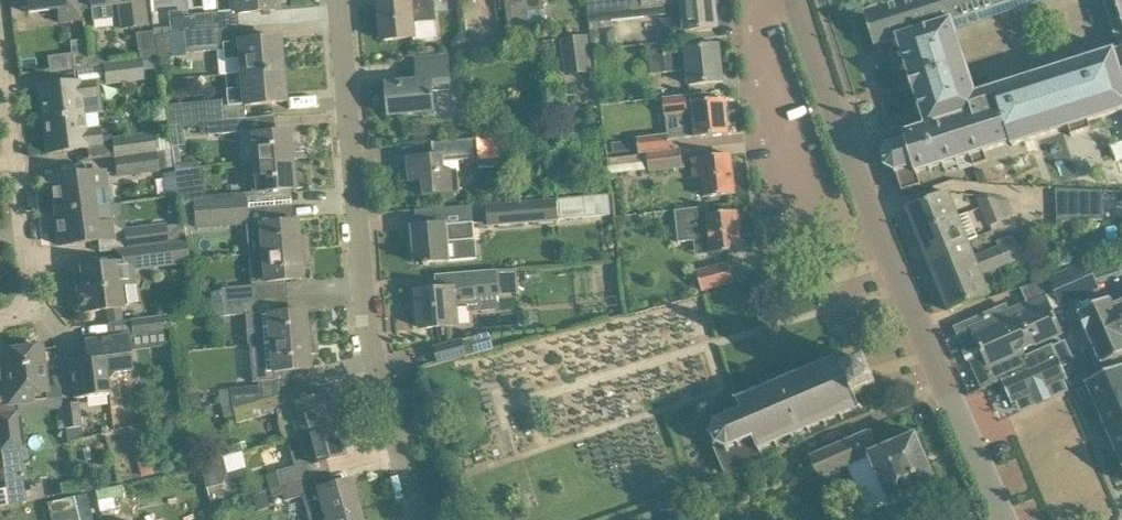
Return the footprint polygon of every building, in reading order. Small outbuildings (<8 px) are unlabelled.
[(28,13),(49,10),(57,9),(59,22),(82,19),(81,10),(79,0),(26,0),(28,13)] [(143,0),(79,0),(81,10),(91,9),(92,21),(112,18),(111,7),(118,6),(121,28),(146,25),(143,0)] [(254,12),(276,10),(275,0),(235,0),(236,13),(254,12)] [(380,3),(383,40),(405,38),(414,37),(415,41),(434,39),(437,36),(435,20),(435,15),(433,0),(410,0),(380,3)] [(514,0),(506,1),(510,35),(531,32),(529,11),(527,3),(527,0),(514,0)] [(527,3),(529,11),(545,10),(544,0),(527,0),(527,3)] [(590,23),(593,51),(617,48),(614,21),(639,17),(646,16),(672,13),(674,30),(685,29),(685,31),(696,29),(718,27),(715,0),(587,0),(590,23)] [(864,12),(875,46),(898,38),(909,74),(908,75),(913,91),(915,91),(926,126),(919,129),(918,126),(903,131),(903,132),(885,138),(887,144),(886,144),(888,146),(883,155),(881,155),(881,157),(883,157),(886,166),(884,167),(886,169),(887,167),(896,172),(896,174),(897,174),(902,191),(922,185),(918,175),(919,175),(918,173),(929,169),(930,171),(933,171),(932,168),(943,165),(944,167),(945,167),(945,169),(959,164),(961,169),(974,165),(975,165),(988,161),(985,154),(986,153),(985,151),(1009,143),(1010,144),(1012,143),(1013,146),(1069,129),(1072,137),(1092,130),(1089,122),(1121,111),(1121,0),(1103,0),(1116,39),(1119,38),(1120,41),(1119,41),(1121,48),(1115,50),(976,94),(956,29),(1049,0),(903,0),(864,12)] [(219,12),(169,18),(170,27),(170,32),(183,31),(216,28),(221,27),(219,12)] [(170,27),(154,29),(154,31),(155,35),(155,36),(164,35),(169,34),(169,33),(170,33),(170,32),(170,27)] [(216,28),(183,31),(185,53),(218,50),(216,28)] [(164,35),(155,36),(159,59),(170,58),(169,34),(164,35)] [(561,39),(566,77),(594,73),(589,35),(561,39)] [(142,45),(138,46),(140,61),(142,61),(159,59),(155,36),(141,38),(142,45)] [(241,74),(281,70),(278,38),(222,43),(223,60),(239,58),(241,74)] [(691,85),(702,84),(723,81),(720,46),(687,49),(687,51),(664,53),(664,50),(649,52),(652,74),(666,72),(689,70),(691,85)] [(390,114),(412,112),(437,110),(434,84),(453,83),(450,57),(418,60),(420,82),(388,85),(390,114)] [(159,59),(142,61),(143,71),(154,70),(155,78),(162,77),(159,59)] [(140,61),(104,66),(106,83),(107,86),(144,81),(143,71),(142,61),(140,61)] [(61,84),(39,87),(43,120),(82,115),(80,100),(94,98),(93,85),(106,83),(104,66),(73,70),(75,82),(61,84)] [(227,107),(262,104),(284,102),(281,70),(241,74),(242,88),(226,89),(227,107)] [(708,93),(665,98),(667,120),(679,119),(681,139),(698,138),(707,137),(729,135),(725,99),(709,101),(708,93)] [(175,104),(165,106),(168,126),(179,125),(199,123),(224,121),(222,100),(175,104)] [(82,115),(43,120),(47,152),(69,150),(85,148),(85,147),(100,145),(98,130),(84,131),(82,115)] [(200,134),(208,133),(208,135),(239,132),(238,120),(224,121),(199,123),(200,134)] [(255,163),(301,159),(300,145),(289,146),(288,131),(252,134),(255,163)] [(156,153),(155,139),(154,133),(112,138),(115,158),(156,153)] [(669,135),(638,137),(640,154),(670,151),(669,141),(669,135)] [(434,156),(408,158),(410,183),(423,182),(424,196),(446,194),(463,193),(460,159),(483,157),(481,138),(433,142),(434,156)] [(481,138),(483,157),(501,156),(499,138),(481,138)] [(178,147),(171,148),(172,151),(172,154),(175,166),(176,170),(200,169),(200,162),(181,164),(178,147)] [(651,172),(684,168),(682,150),(670,151),(640,154),(609,159),(610,174),(650,169),(651,172)] [(158,171),(158,169),(156,153),(115,158),(117,176),(158,171)] [(704,197),(714,196),(736,194),(731,155),(692,159),(694,178),(702,177),(704,197)] [(255,163),(257,192),(304,188),(301,159),(255,163)] [(244,196),(214,199),(205,199),(203,169),(200,169),(176,170),(183,216),(194,215),(195,214),(244,209),(245,208),(244,196)] [(55,212),(93,207),(91,189),(105,187),(103,173),(89,175),(89,173),(51,178),(55,212)] [(1101,206),(1101,196),(1101,191),(1056,189),(1057,205),(1087,206),(1101,206)] [(919,234),(958,218),(948,192),(908,208),(919,234)] [(490,226),(586,217),(611,215),(609,194),(584,195),(585,197),(488,206),(490,226)] [(1001,204),(998,197),(979,196),(985,211),(1001,204)] [(1001,204),(985,211),(991,225),(1007,219),(1006,218),(1015,215),(1008,198),(998,197),(1001,204)] [(112,239),(110,224),(108,205),(93,207),(55,212),(59,245),(112,239)] [(296,221),(291,222),(290,205),(245,208),(244,209),(195,214),(194,215),(196,226),(216,225),(247,222),(247,227),(260,227),(262,253),(309,249),(308,235),(297,236),(296,221)] [(1088,221),(1087,206),(1057,205),(1058,222),(1088,221)] [(742,251),(737,212),(709,215),(708,208),(676,211),(679,243),(709,239),(711,254),(742,251)] [(928,258),(968,241),(958,218),(919,234),(928,258)] [(415,245),(410,247),(411,261),(417,262),(417,264),(425,263),(425,265),(430,265),(431,265),(431,262),(451,261),(479,258),(478,238),(476,222),(436,226),(414,228),(415,245)] [(167,244),(186,242),(183,224),(125,232),(127,250),(138,248),(138,249),(167,244)] [(968,241),(928,258),(938,282),(949,309),(950,311),(970,302),(990,294),(981,274),(1022,257),(1019,249),(1014,237),(999,243),(1001,248),(975,258),(968,241)] [(141,268),(178,263),(190,262),(186,242),(167,244),(138,249),(141,268)] [(251,283),(265,282),(301,279),(300,265),(311,264),(309,249),(262,253),(248,254),(251,283)] [(122,321),(121,308),(118,286),(134,284),(131,262),(81,268),(84,288),(78,288),(81,313),(106,310),(107,323),(122,321)] [(973,329),(960,335),(982,385),(983,388),(985,387),(997,381),(997,382),(1002,380),(1010,399),(1011,398),(1017,401),(1018,402),(1063,382),(1062,380),(1065,375),(1066,374),(1063,366),(1074,362),(1065,342),(1054,347),(1053,344),(1026,356),(1023,350),(1063,333),(1053,311),(1061,307),(1062,309),(1101,291),(1100,290),(1098,285),(1094,275),(1092,272),(1088,262),(1049,279),(1055,292),(1009,312),(1006,306),(975,320),(977,326),(973,328),(973,329)] [(703,291),(735,283),(730,264),(698,272),(703,291)] [(419,294),(416,296),(417,311),(421,313),(422,328),(445,326),(459,325),(457,305),(479,303),(479,299),(500,298),(500,295),(499,284),(518,282),(516,269),(476,271),(458,273),(446,274),(436,275),(436,276),(446,275),(447,290),(437,291),(419,292),(419,294)] [(222,301),(253,300),(252,287),(221,289),(222,301)] [(1121,356),(1121,294),(1078,313),(1102,365),(1121,356)] [(222,301),(223,315),(254,312),(253,300),(222,301)] [(211,316),(223,315),(222,301),(209,302),(211,316)] [(249,345),(317,339),(316,325),(305,326),(304,311),(254,315),(255,328),(249,345)] [(133,336),(167,331),(165,317),(131,322),(133,336)] [(440,363),(494,348),(490,333),(436,348),(440,363)] [(132,371),(131,357),(128,336),(84,341),(86,357),(112,378),(116,373),(132,371)] [(274,380),(274,372),(309,369),(307,354),(318,353),(317,339),(249,345),(251,381),(258,381),(274,380)] [(10,382),(5,383),(8,404),(31,401),(31,403),(46,402),(62,400),(61,385),(46,387),(44,368),(41,347),(6,351),(9,373),(10,382)] [(845,419),(844,414),(858,408),(862,410),(863,407),(859,406),(854,394),(876,385),(866,361),(844,370),(839,359),(841,355),(839,354),(837,358),(805,371),(803,367),(801,368),(803,372),(790,377),(788,373),(785,375),(786,376),(772,382),(772,381),(769,382),(770,387),(757,392),(755,388),(753,389),(755,393),(741,399),(739,394),(737,395),(737,397),(734,398),(722,403),(710,408),(714,418),(713,421),(716,422),(712,432),(710,432),(709,436),(711,437),(715,445),(713,446),(716,450),(727,475),(742,469),(744,474),(751,470),(749,466),(765,459),(763,455),(765,454),(763,449),(776,443),(778,448),(780,446),(779,442),(792,436),(794,441),(797,440),(796,438),(810,432),(811,434),(813,432),(812,428),(824,423),(826,427),(829,426),(827,421),(841,415),(843,420),(845,419)] [(108,382),(112,378),(86,357),(86,358),(70,360),(72,382),(74,399),(110,394),(108,382)] [(1086,383),(1097,408),(1121,397),(1121,367),(1086,383)] [(232,408),(261,400),(260,386),(229,389),(232,408)] [(731,390),(719,395),(722,403),(734,398),(731,390)] [(198,392),(184,395),(186,409),(201,406),(198,392)] [(294,407),(289,408),(285,394),(261,400),(232,408),(236,422),(237,424),(260,416),(276,412),(277,417),(277,422),(278,428),(279,432),(284,441),(286,440),(335,425),(327,396),(293,405),(294,407)] [(1097,408),(1109,433),(1121,427),(1121,397),(1097,408)] [(66,440),(81,438),(78,403),(63,405),(66,440)] [(0,413),(0,446),(0,449),(6,488),(9,506),(40,500),(38,489),(25,491),(18,447),(14,411),(0,413)] [(153,474),(143,434),(140,424),(129,427),(132,437),(143,477),(153,474)] [(269,488),(310,478),(306,465),(343,455),(335,425),(286,440),(293,465),(275,470),(275,472),(266,474),(269,488)] [(1109,433),(1119,457),(1119,458),(1119,459),(1121,457),(1121,427),(1109,433)] [(903,502),(939,486),(917,434),(880,450),(872,431),(811,457),(819,476),(847,464),(869,516),(873,514),(876,519),(911,519),(903,502)] [(226,474),(247,469),(243,453),(222,458),(226,474)] [(200,464),(211,503),(224,499),(221,487),(226,475),(221,458),(200,464)] [(313,491),(310,478),(269,488),(272,498),(282,495),(283,499),(302,494),(309,519),(325,519),(358,510),(350,480),(313,491)] [(9,506),(6,488),(0,490),(0,508),(9,506)] [(264,491),(251,495),(256,512),(269,508),(264,491)] [(678,507),(689,502),(686,493),(674,497),(674,496),(657,502),(660,513),(678,507)] [(358,510),(325,519),(361,519),(358,510)] [(652,511),(635,517),(636,519),(655,519),(652,511)]
